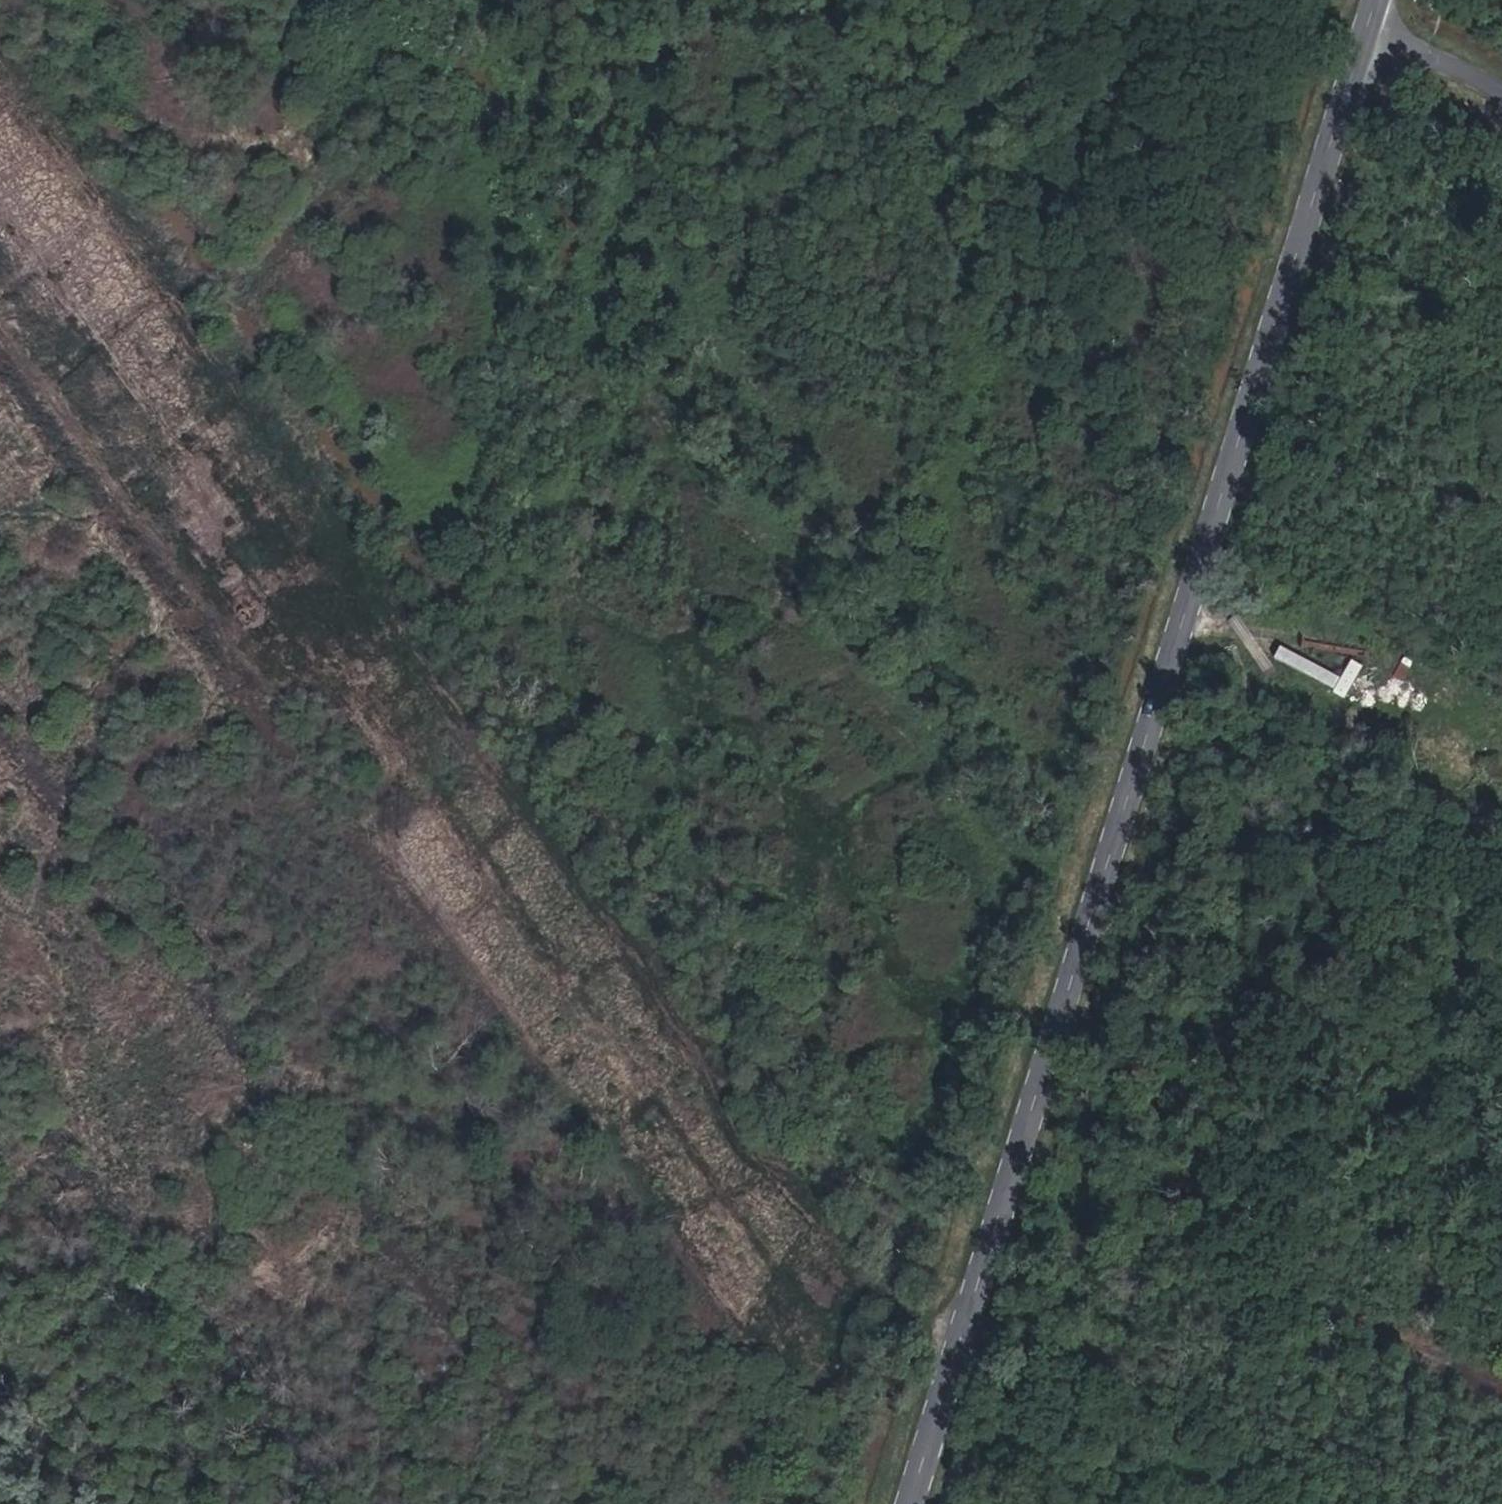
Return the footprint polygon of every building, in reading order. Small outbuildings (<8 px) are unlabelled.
[(1344,691),(1362,664),(1353,658),(1335,685),(1344,691)]
